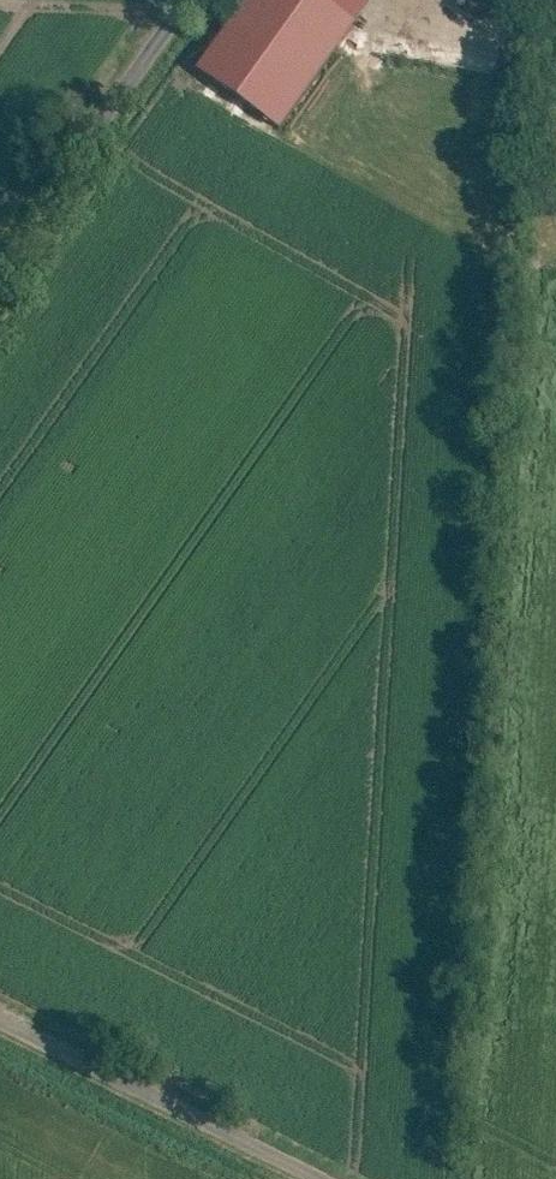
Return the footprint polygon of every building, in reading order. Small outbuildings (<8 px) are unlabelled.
[(204,75),(290,132),(376,2),(373,0),(254,0),(204,75)]
